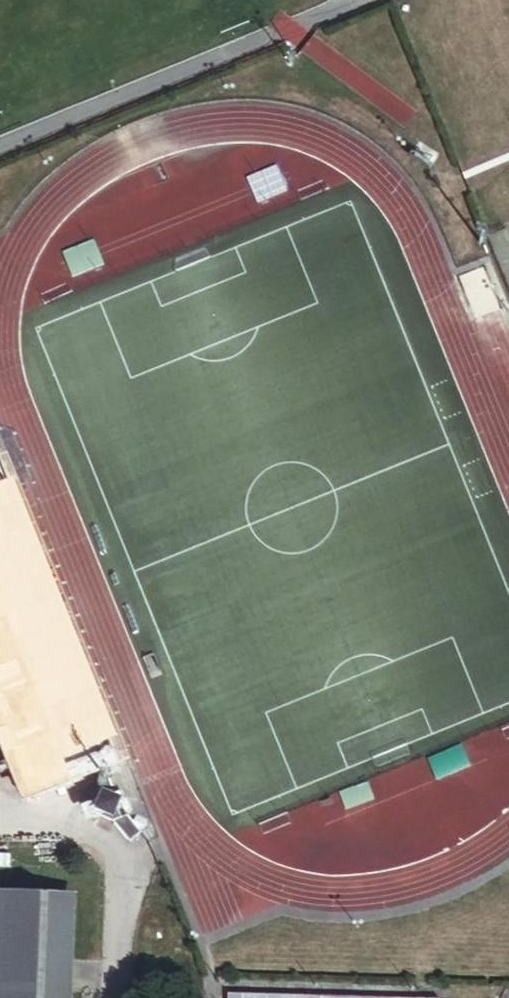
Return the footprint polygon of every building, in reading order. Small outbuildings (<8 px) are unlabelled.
[(8,509),(0,512),(0,670),(2,675),(21,722),(61,706),(66,718),(88,709),(8,509)] [(128,816),(120,790),(96,798),(94,807),(113,821),(130,841),(142,831),(128,816)] [(74,997),(62,997),(65,897),(0,894),(0,997),(74,997)]
